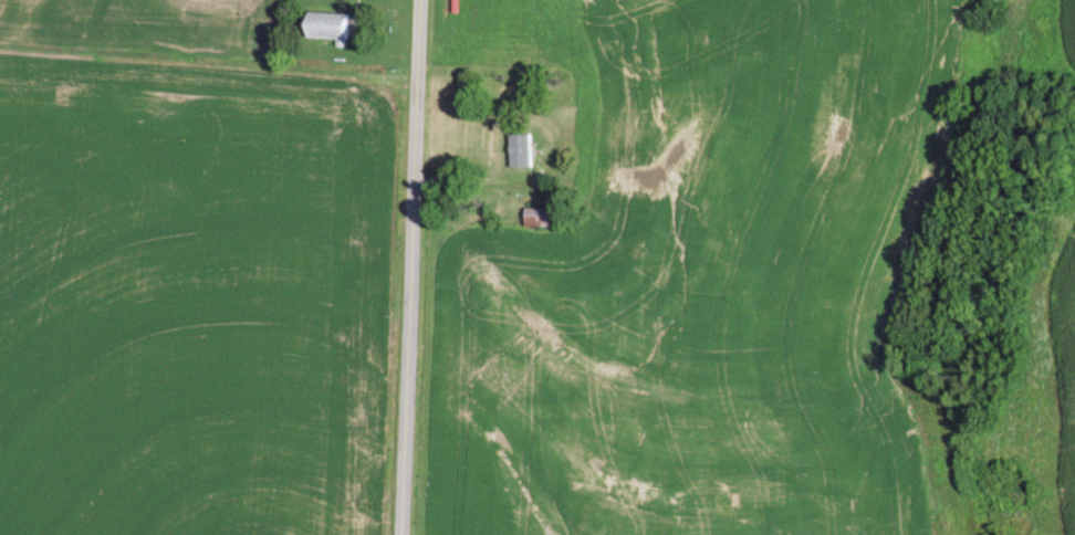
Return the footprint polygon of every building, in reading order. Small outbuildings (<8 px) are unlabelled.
[(352,14),(310,14),(310,40),(352,40),(352,14)] [(533,168),(532,134),(511,134),(511,168),(533,168)]
